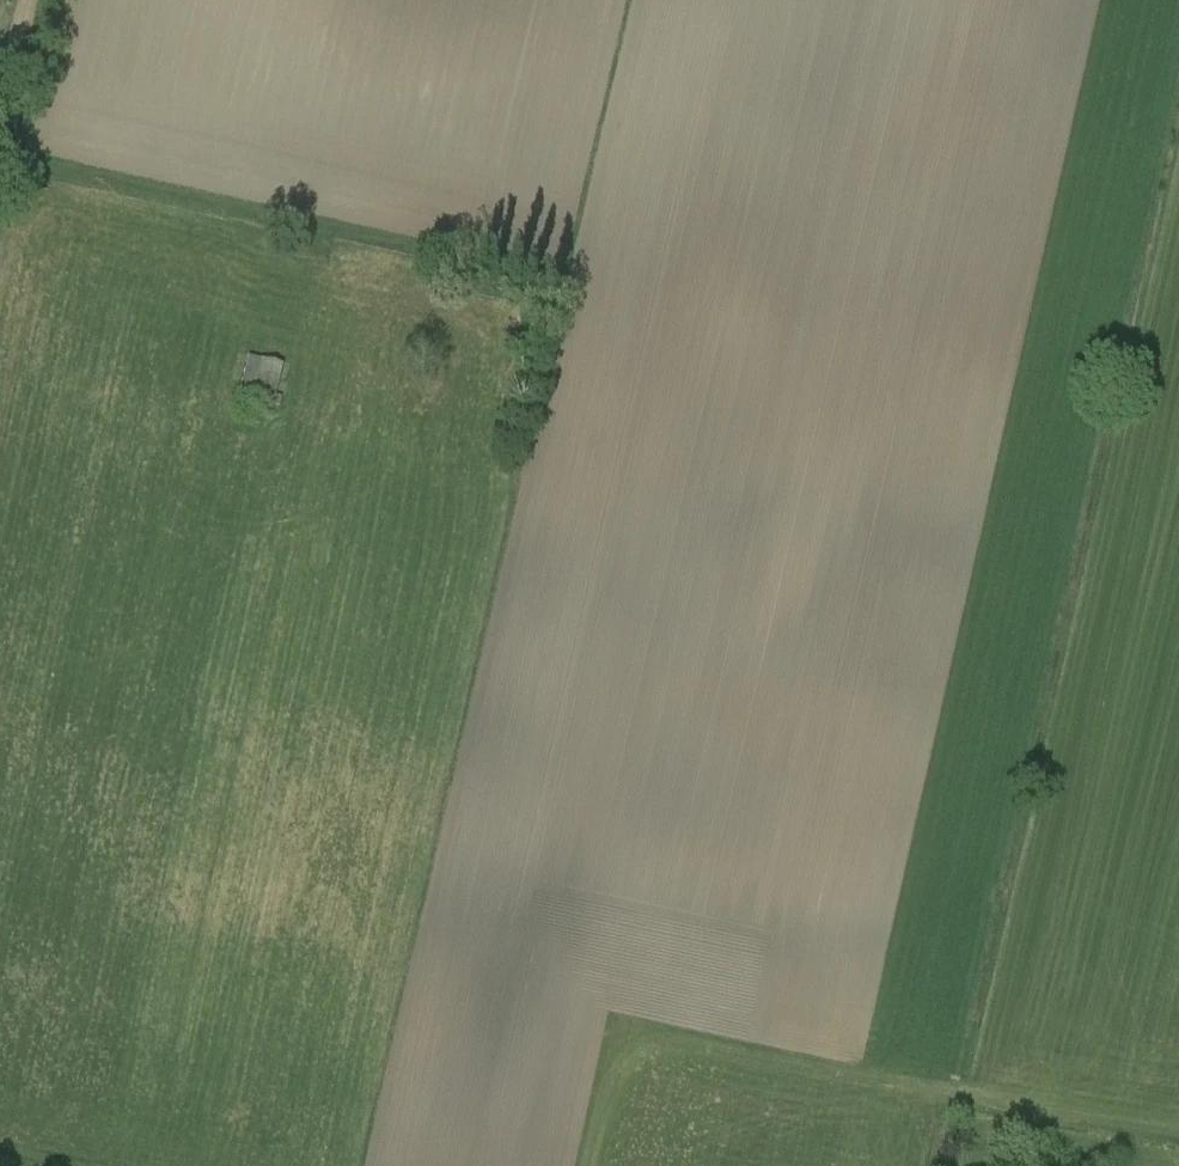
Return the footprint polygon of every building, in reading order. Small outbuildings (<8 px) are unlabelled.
[(283,366),(248,357),(237,399),(273,409),(283,366)]
